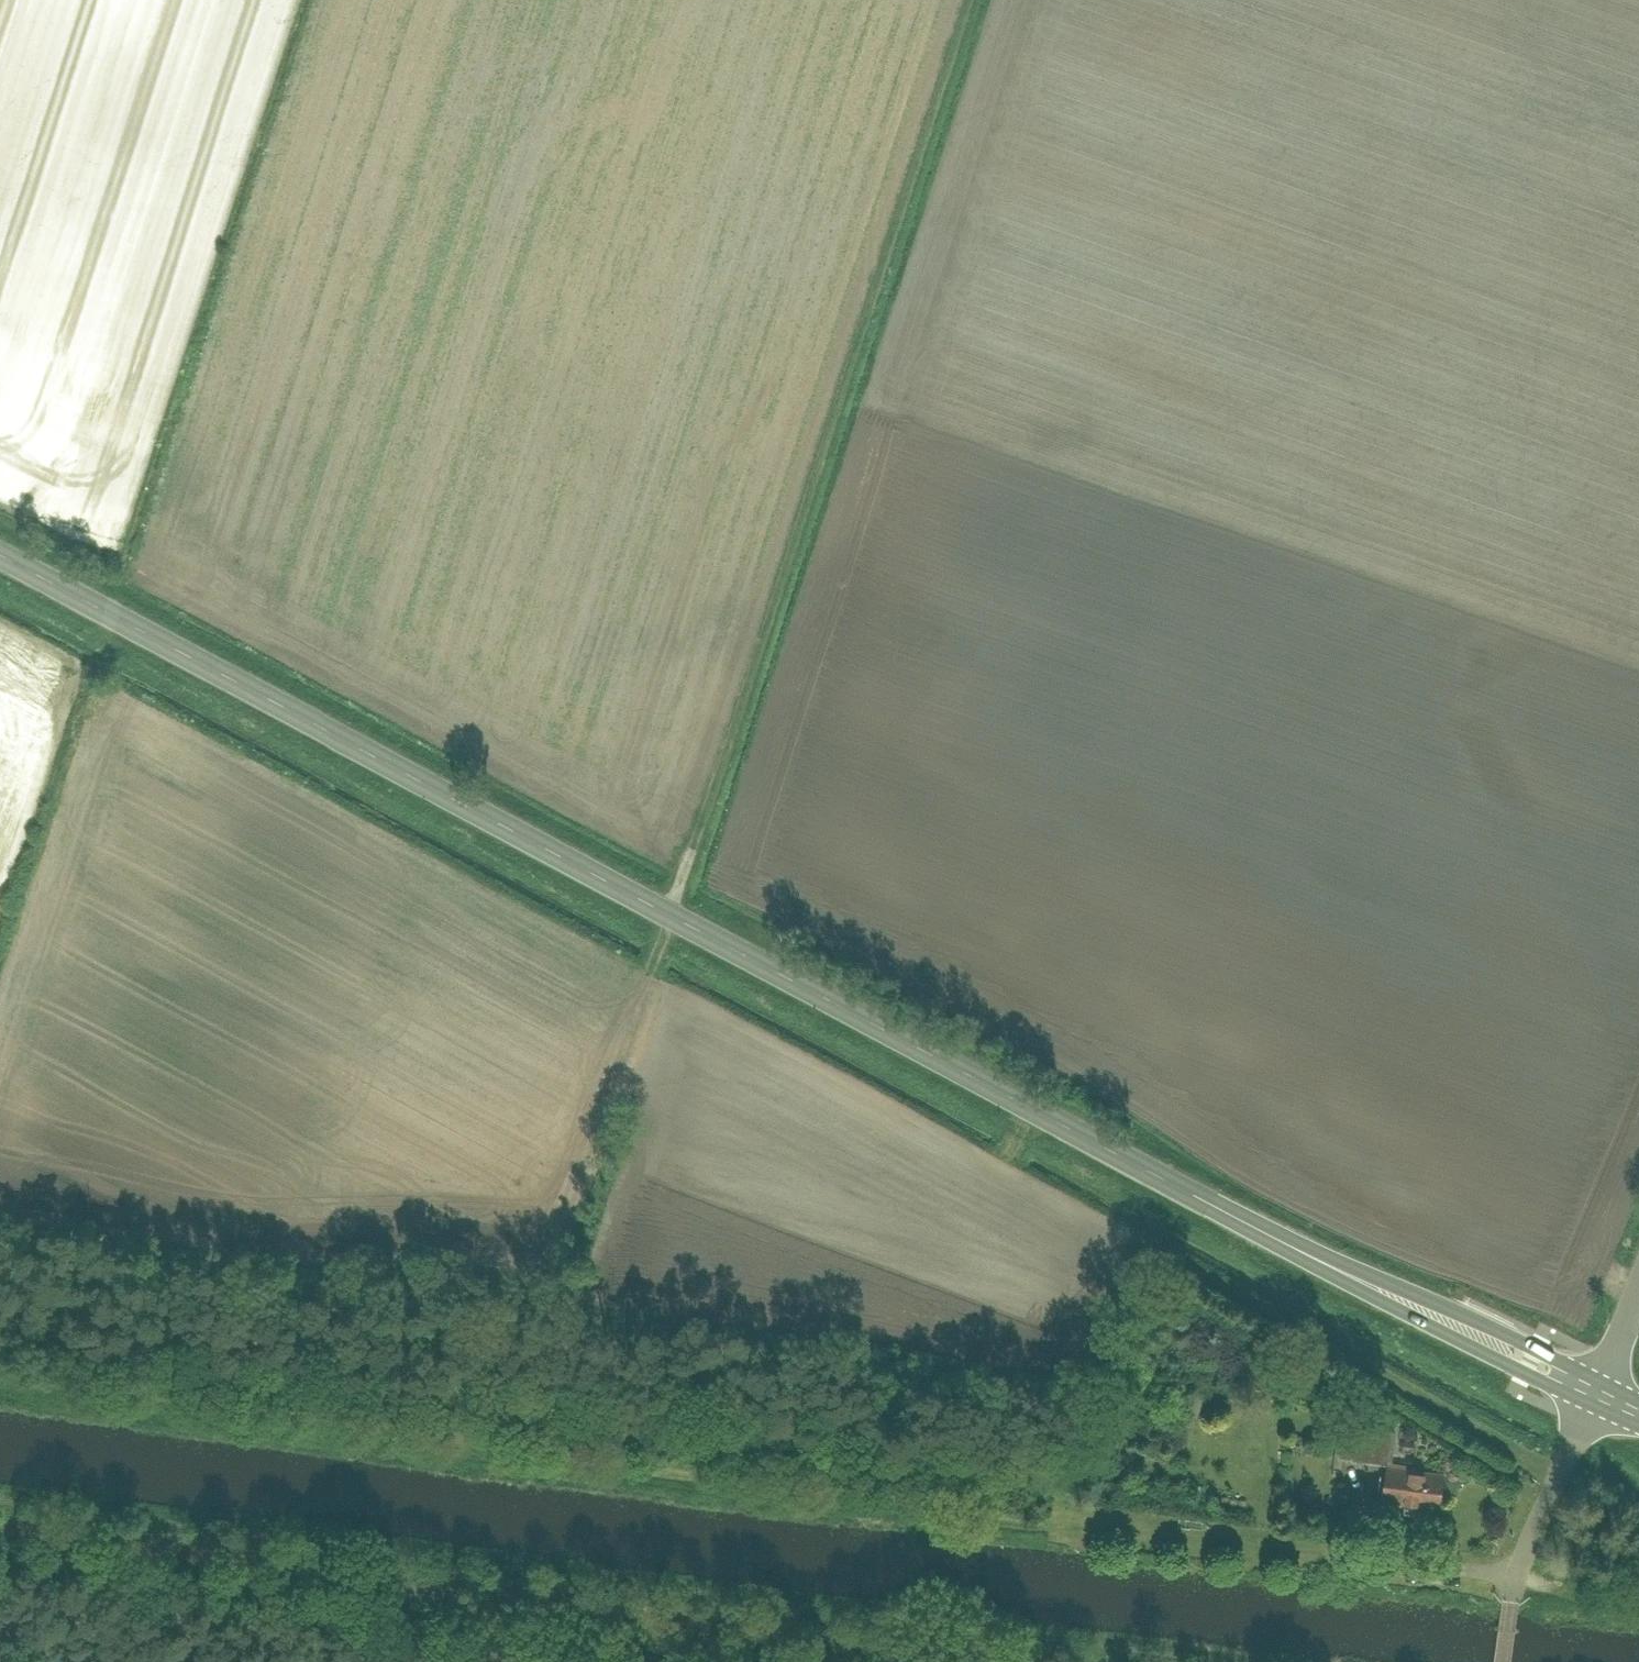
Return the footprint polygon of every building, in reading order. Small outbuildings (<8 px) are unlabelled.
[(1376,1505),(1442,1512),(1446,1473),(1392,1467),(1395,1433),(1344,1428),(1341,1461),(1380,1465),(1376,1505)]
